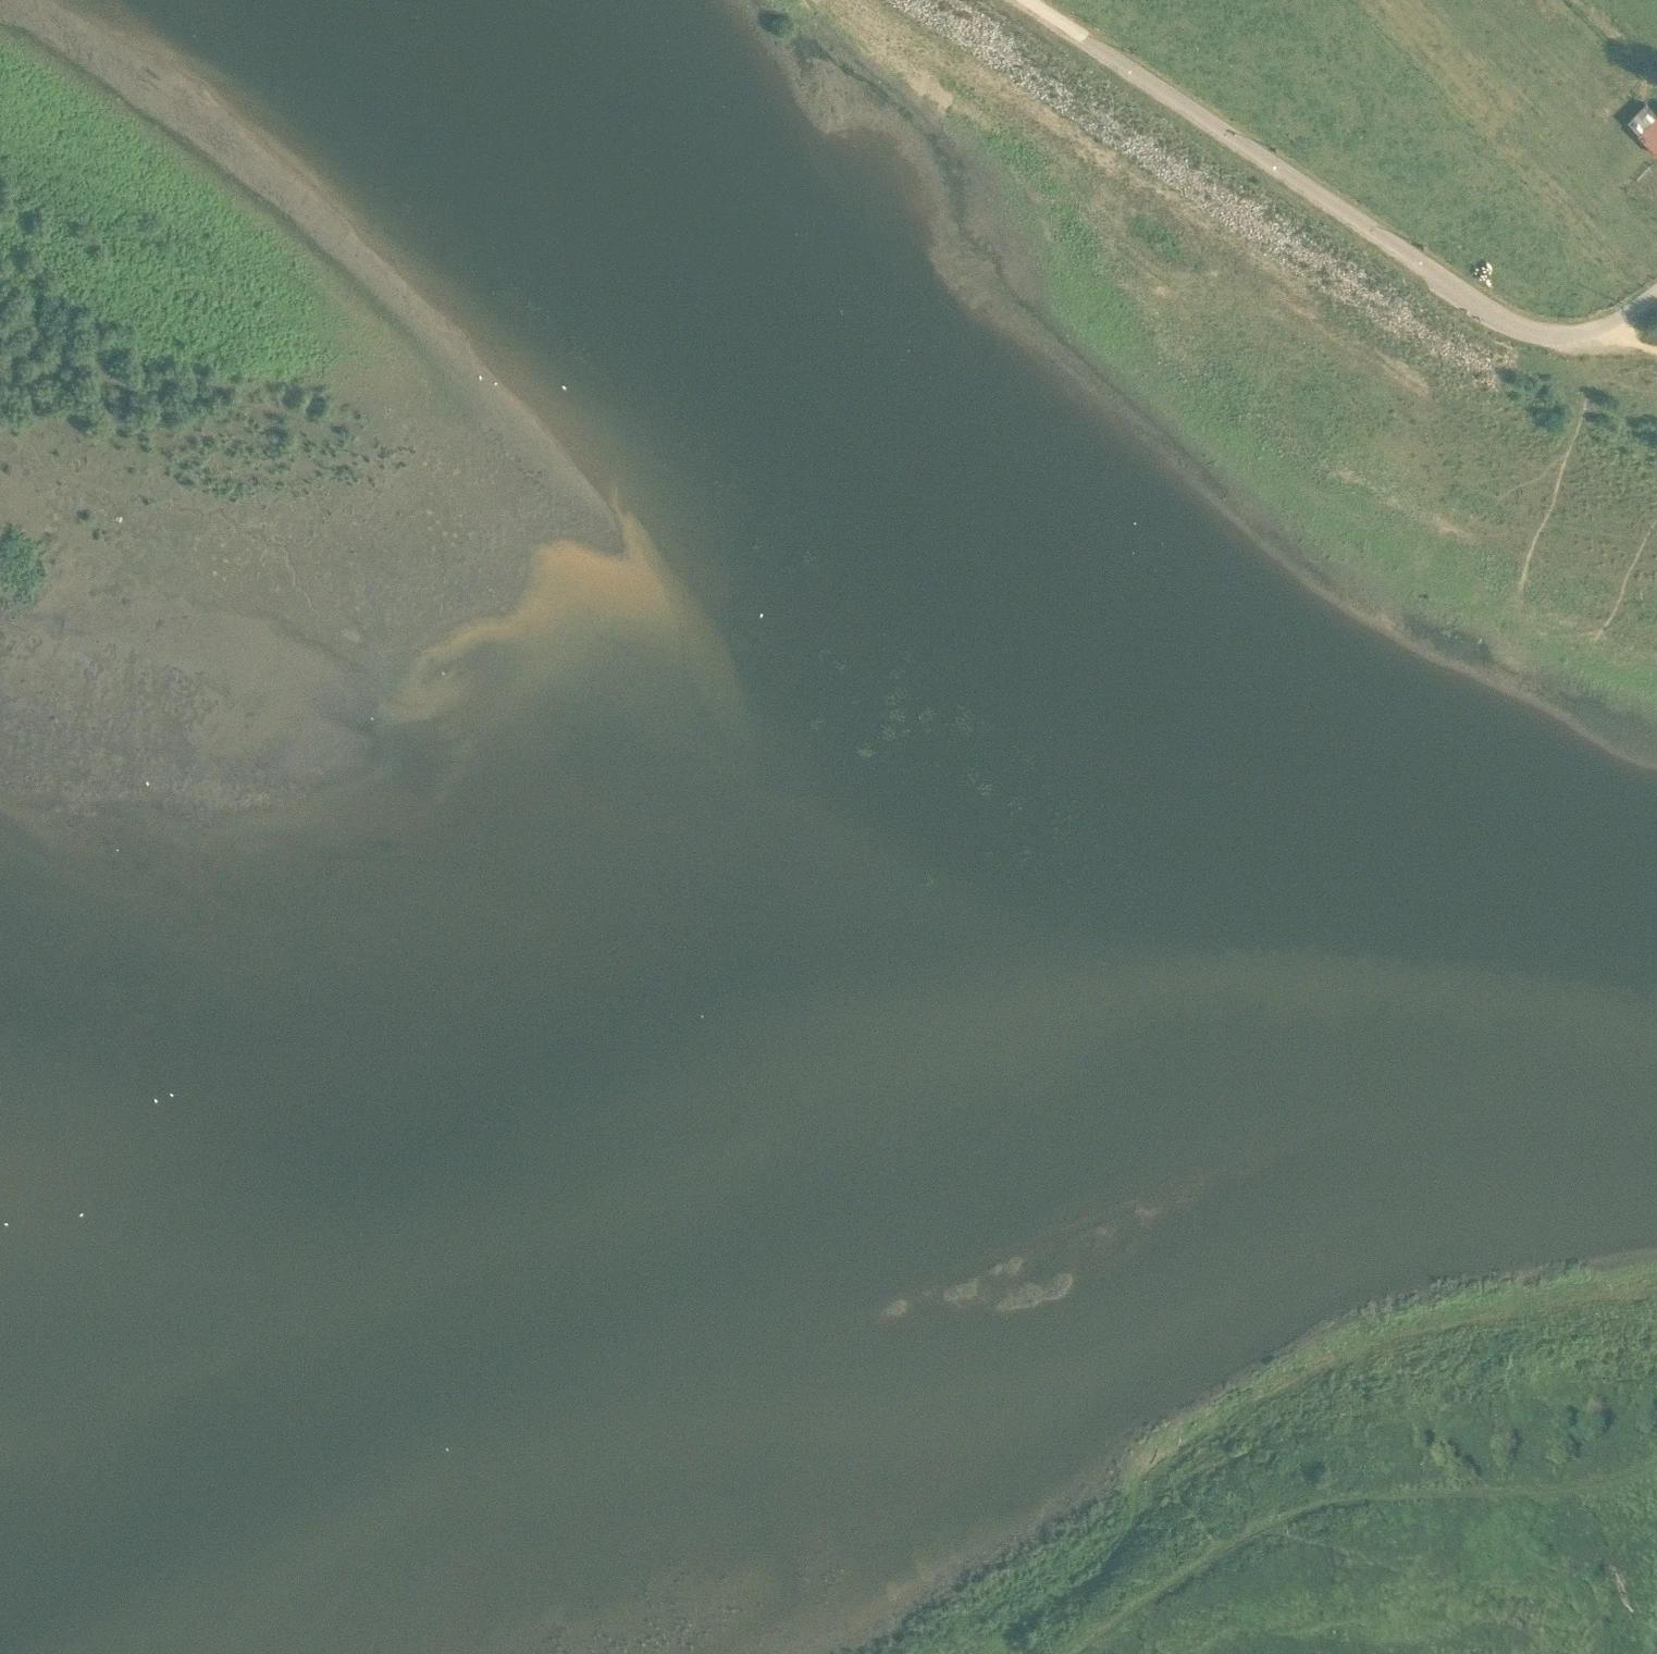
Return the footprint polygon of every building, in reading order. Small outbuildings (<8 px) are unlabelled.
[(1645,93),(1625,114),(1656,143),(1656,103),(1645,93)]
